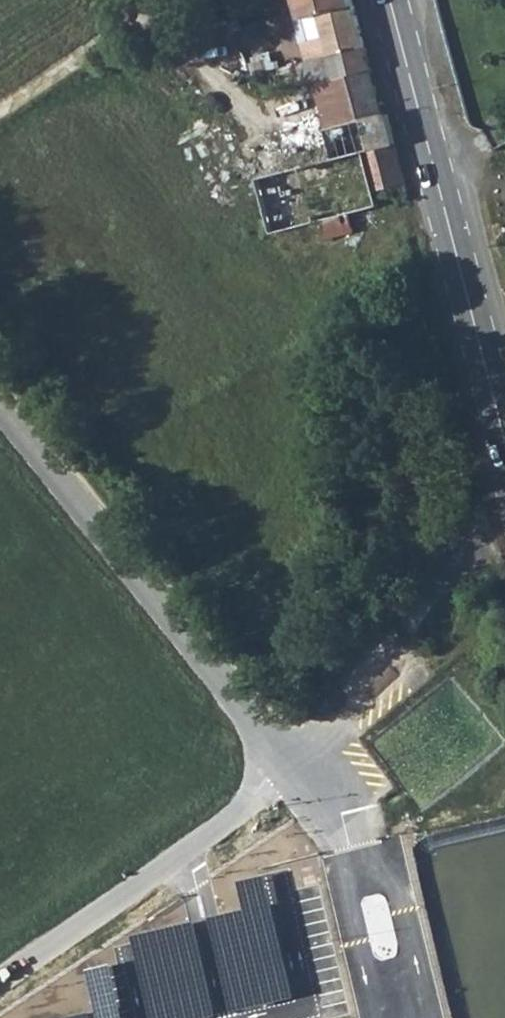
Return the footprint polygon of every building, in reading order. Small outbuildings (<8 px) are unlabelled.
[(390,122),(358,0),(302,0),(314,48),(308,49),(312,65),(305,67),(312,93),(321,91),(333,137),(390,122)] [(340,166),(397,151),(390,122),(333,137),(340,166)] [(399,195),(402,208),(416,203),(402,149),(397,151),(340,166),(301,176),(323,229),(353,220),(382,211),(379,200),(399,195)] [(280,242),(323,229),(301,176),(265,186),(280,242)] [(323,229),(330,246),(359,236),(353,220),(323,229)]
